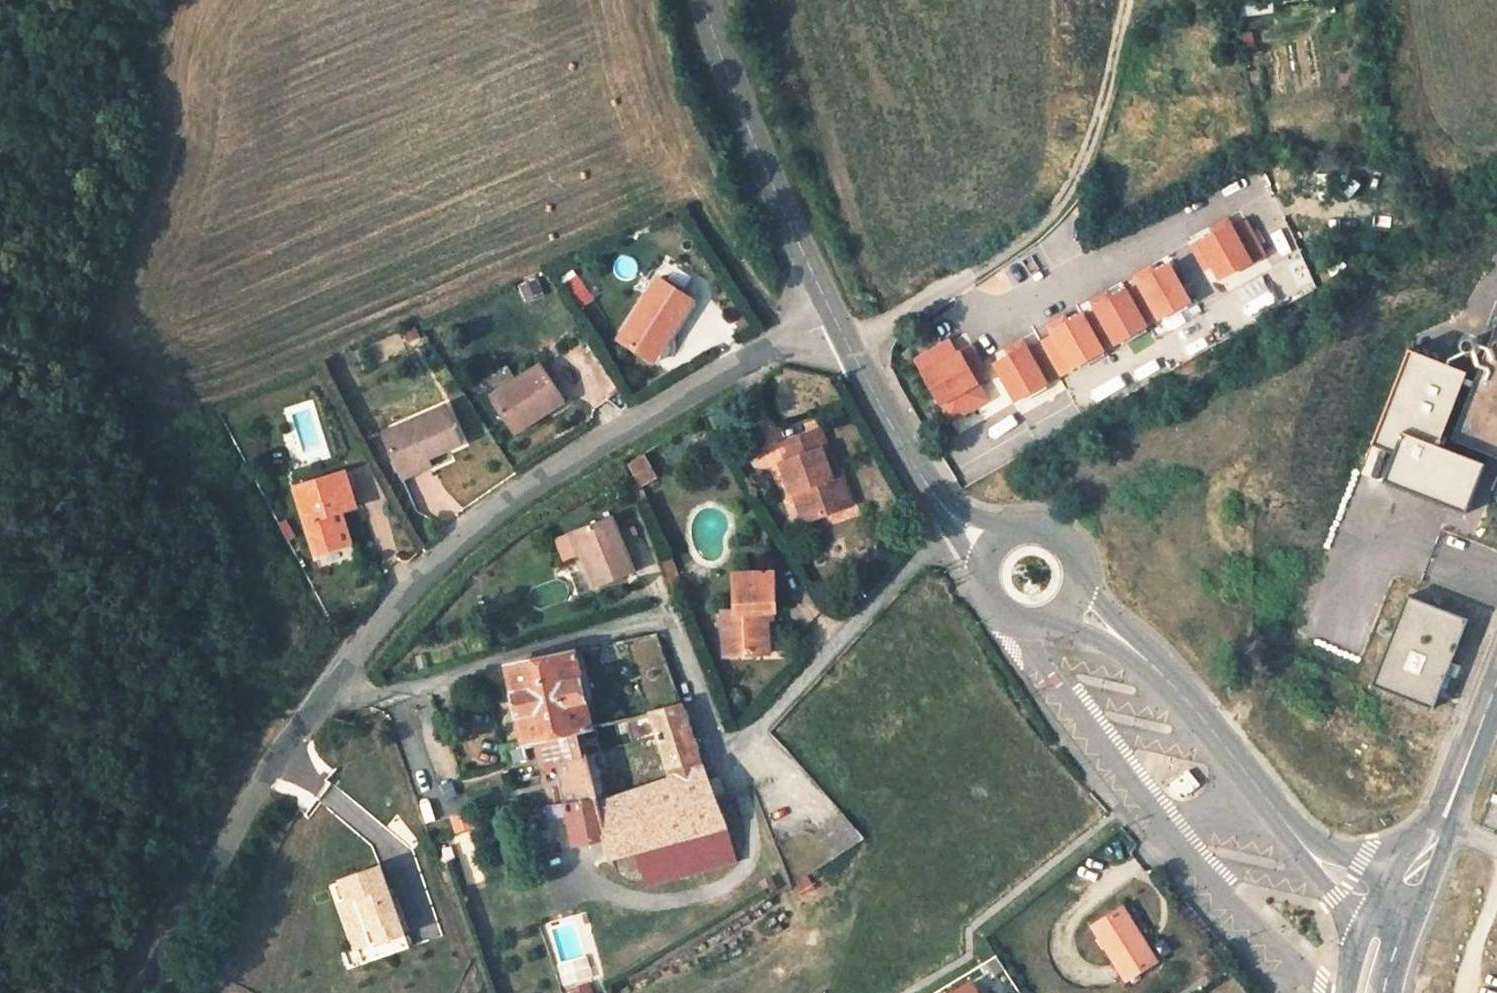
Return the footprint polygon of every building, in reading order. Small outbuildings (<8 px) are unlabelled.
[(1276,11),(1274,0),(1236,0),(1237,7),(1238,17),(1276,11)] [(1235,227),(1256,262),(1269,254),(1249,219),(1235,227)] [(1199,243),(1221,282),(1256,262),(1235,227),(1234,223),(1199,243)] [(1138,287),(1158,322),(1193,302),(1171,263),(1136,283),(1138,287)] [(686,291),(654,269),(610,329),(638,349),(643,350),(649,349),(655,345),(658,339),(657,332),(686,291)] [(582,276),(571,282),(585,306),(596,299),(582,276)] [(1270,277),(1242,288),(1252,315),(1280,304),(1270,277)] [(1129,293),(1149,327),(1158,322),(1138,287),(1129,293)] [(1095,312),(1115,346),(1149,327),(1129,293),(1127,288),(1093,307),(1095,312)] [(1051,337),(1071,371),(1107,351),(1087,316),(1085,312),(1049,333),(1051,337)] [(1087,316),(1107,351),(1115,346),(1095,312),(1087,316)] [(1454,439),(1496,456),(1496,328),(1454,439)] [(1030,349),(1050,383),(1071,371),(1051,337),(1030,349)] [(949,339),(913,359),(949,424),(990,402),(979,381),(990,375),(973,343),(957,352),(949,339)] [(1458,359),(1419,343),(1391,413),(1403,418),(1402,420),(1430,431),(1458,359)] [(992,365),(1014,404),(1050,383),(1030,349),(1028,345),(992,365)] [(547,398),(525,362),(473,395),(497,432),(547,398)] [(362,432),(374,463),(405,450),(437,437),(425,406),(362,432)] [(781,466),(803,522),(855,502),(840,466),(833,468),(826,450),(831,448),(823,426),(777,443),(785,464),(781,466)] [(413,465),(405,450),(374,463),(380,478),(413,465)] [(626,463),(640,486),(658,475),(643,452),(626,463)] [(312,545),(337,537),(330,504),(338,502),(350,499),(339,462),(293,475),(312,545)] [(338,502),(330,504),(337,537),(346,534),(338,502)] [(582,550),(596,584),(632,568),(610,517),(574,530),(555,538),(563,558),(582,550)] [(670,544),(656,549),(671,589),(684,584),(670,544)] [(742,625),(769,622),(768,597),(778,596),(773,560),(728,564),(731,606),(721,607),(722,640),(744,638),(742,625)] [(1371,684),(1432,709),(1468,619),(1407,595),(1371,684)] [(770,636),(769,622),(742,625),(744,638),(770,636)] [(506,667),(522,742),(534,739),(574,729),(590,725),(573,651),(519,663),(506,667)] [(648,710),(667,763),(699,754),(680,702),(648,710)] [(574,729),(534,739),(542,764),(558,761),(574,844),(605,836),(612,858),(632,852),(724,825),(708,780),(704,767),(672,777),(606,798),(598,801),(586,757),(582,758),(574,729)] [(672,777),(704,767),(699,754),(667,763),(672,777)] [(1159,770),(1150,758),(1144,762),(1153,774),(1159,770)] [(1188,770),(1171,784),(1183,798),(1200,785),(1188,770)] [(856,825),(843,811),(814,832),(834,855),(865,835),(856,825)] [(724,825),(632,852),(645,885),(736,858),(724,825)] [(405,933),(379,861),(331,879),(357,950),(405,933)] [(1277,914),(1267,904),(1262,909),(1272,919),(1277,914)] [(1121,907),(1090,926),(1124,977),(1155,957),(1121,907)] [(562,989),(591,984),(580,922),(551,927),(562,989)] [(1310,954),(1315,949),(1303,939),(1299,944),(1310,954)] [(595,984),(572,990),(573,992),(597,992),(595,984)]
